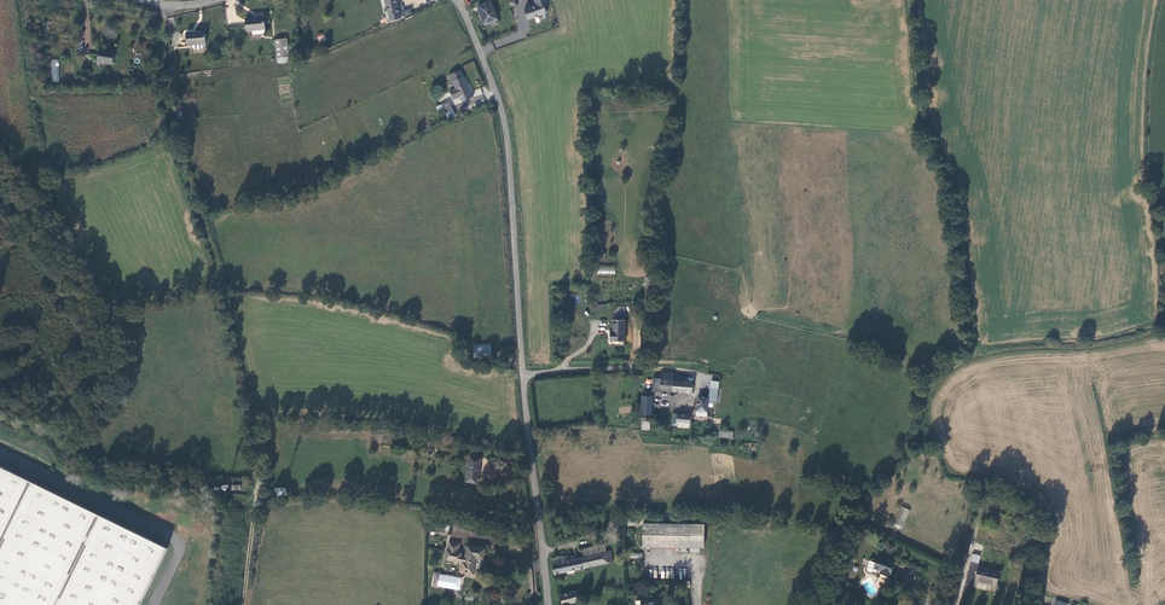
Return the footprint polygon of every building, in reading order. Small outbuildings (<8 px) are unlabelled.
[(393,22),(402,19),(397,0),(386,0),(393,22)] [(546,0),(535,0),(537,5),(525,9),(525,10),(527,17),(528,19),(547,14),(544,4),(547,3),(546,0)] [(479,8),(485,25),(497,21),(491,4),(479,8)] [(264,20),(246,22),(248,33),(253,33),(253,38),(266,36),(264,20)] [(316,35),(319,42),(326,39),(324,32),(316,35)] [(204,47),(203,35),(185,37),(187,48),(204,47)] [(289,60),(287,42),(275,43),(277,61),(289,60)] [(98,50),(97,54),(96,63),(112,66),(113,53),(98,50)] [(59,60),(51,60),(51,81),(59,81),(59,60)] [(472,95),(468,87),(465,80),(454,85),(458,92),(452,95),(455,103),(472,95)] [(455,111),(451,103),(444,106),(448,115),(455,111)] [(598,274),(615,274),(615,265),(598,265),(598,274)] [(652,284),(644,283),(642,306),(650,306),(652,284)] [(611,321),(622,322),(622,310),(616,309),(611,315),(611,321)] [(611,321),(610,335),(607,335),(607,342),(621,343),(622,322),(611,321)] [(491,344),(473,344),(473,356),(491,357),(491,344)] [(657,380),(649,380),(649,393),(657,393),(657,392),(688,393),(691,383),(681,382),(681,378),(668,374),(657,374),(657,380)] [(639,397),(638,416),(648,416),(649,398),(639,397)] [(704,417),(705,398),(695,397),(694,416),(704,417)] [(674,424),(686,425),(687,419),(687,416),(675,415),(674,424)] [(733,439),(734,431),(719,430),(718,437),(733,439)] [(466,456),(463,481),(475,483),(477,464),(476,464),(477,458),(466,456)] [(168,548),(0,466),(0,604),(140,604),(168,548)] [(992,496),(988,505),(1004,513),(1009,504),(992,496)] [(903,530),(909,509),(900,506),(893,527),(903,530)] [(643,525),(643,550),(704,551),(705,526),(643,525)] [(464,546),(463,558),(458,558),(459,554),(456,553),(457,545),(447,543),(444,561),(460,563),(459,572),(471,574),(473,559),(480,560),(482,548),(464,546)] [(552,575),(610,562),(608,552),(604,552),(602,545),(584,549),(586,557),(580,558),(572,561),(562,563),(561,558),(561,557),(554,559),(549,560),(552,575)] [(893,563),(875,557),(873,563),(867,561),(864,569),(864,570),(865,572),(865,571),(870,573),(870,571),(878,574),(879,571),(881,572),(881,575),(888,577),(893,563)] [(969,561),(967,569),(975,571),(973,581),(995,585),(998,571),(977,566),(977,563),(969,561)] [(459,582),(440,579),(438,590),(458,593),(459,582)] [(576,603),(574,593),(559,597),(561,604),(568,604),(576,603)]
